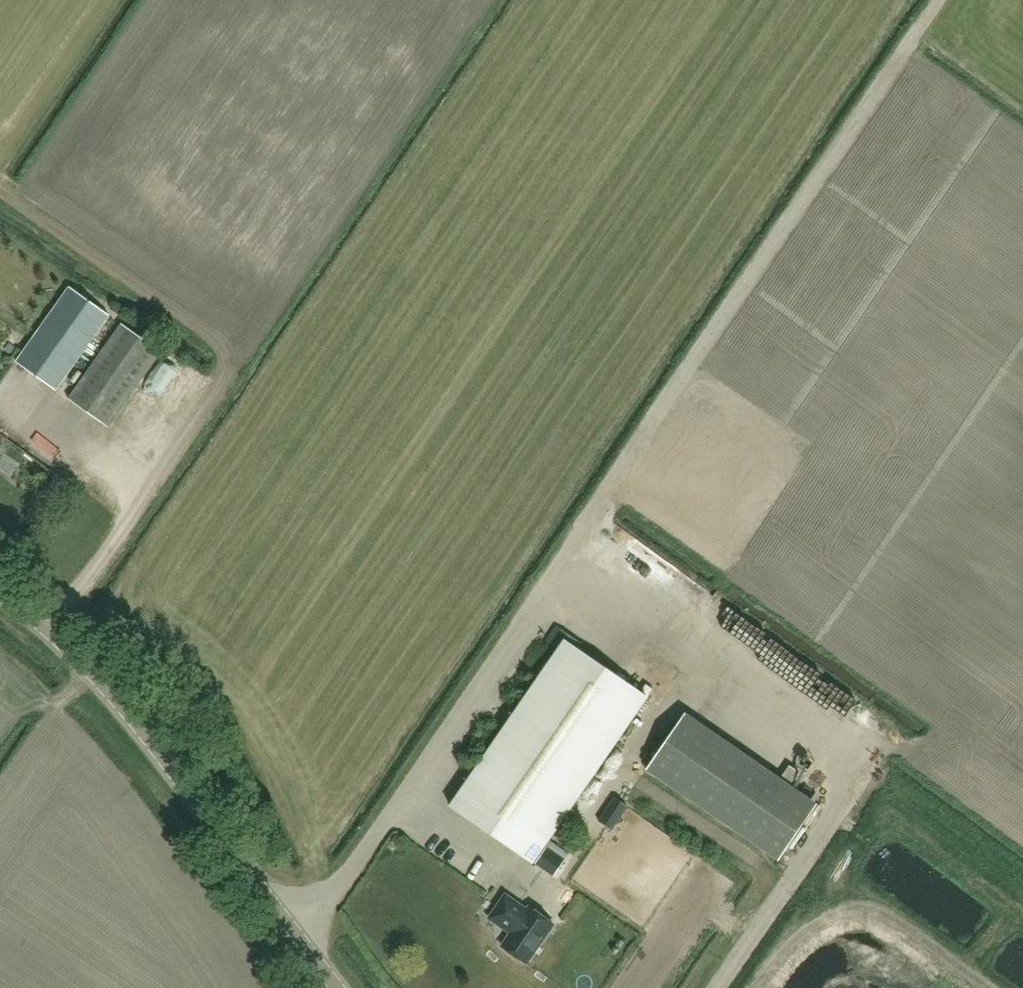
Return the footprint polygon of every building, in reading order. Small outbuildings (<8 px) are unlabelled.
[(108,315),(69,288),(18,361),(58,388),(107,316),(108,315)] [(122,325),(69,400),(108,428),(161,352),(122,325)] [(169,357),(154,389),(175,399),(190,366),(169,357)] [(532,863),(589,780),(646,697),(562,640),(449,806),(532,863)] [(639,776),(783,840),(811,776),(712,732),(711,736),(699,731),(705,720),(671,705),(639,776)] [(613,840),(637,806),(619,793),(603,816),(612,821),(603,833),(613,840)] [(526,964),(553,925),(529,908),(527,911),(506,896),(490,918),(511,933),(502,947),(526,964)]
